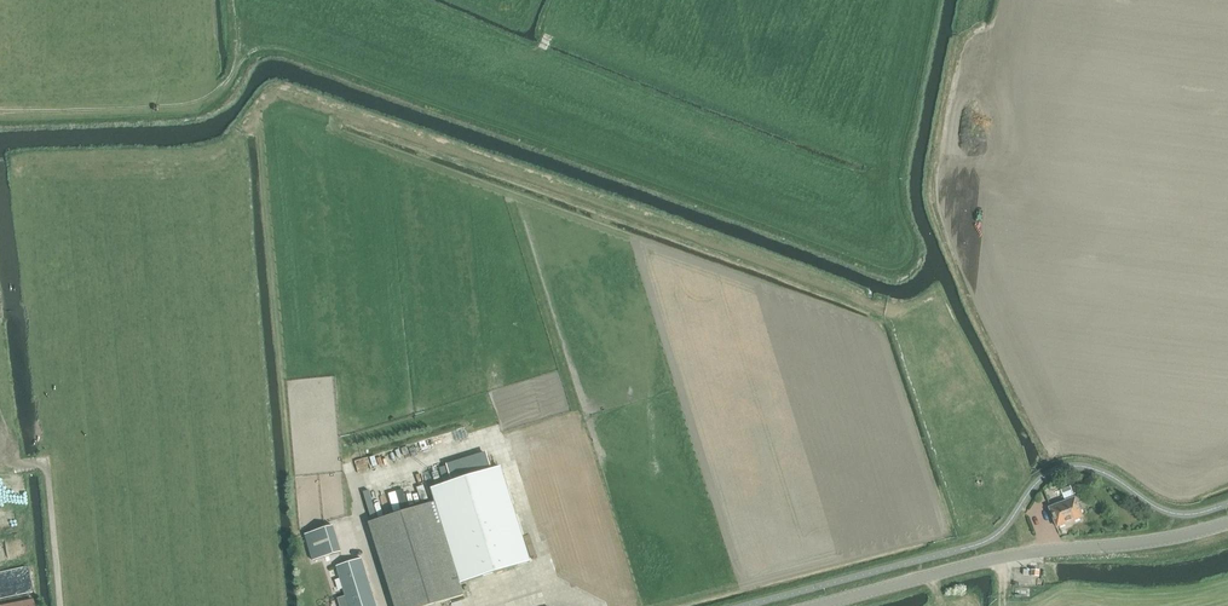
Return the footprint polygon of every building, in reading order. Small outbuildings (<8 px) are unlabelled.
[(434,502),(368,523),(394,605),(430,605),(463,596),(460,584),(530,562),(501,469),(432,491),(435,502),(434,502)] [(1061,490),(1065,502),(1049,508),(1057,527),(1082,517),(1070,487),(1061,490)] [(341,551),(333,526),(304,535),(311,560),(341,551)] [(336,566),(349,605),(376,605),(361,558),(336,566)]
